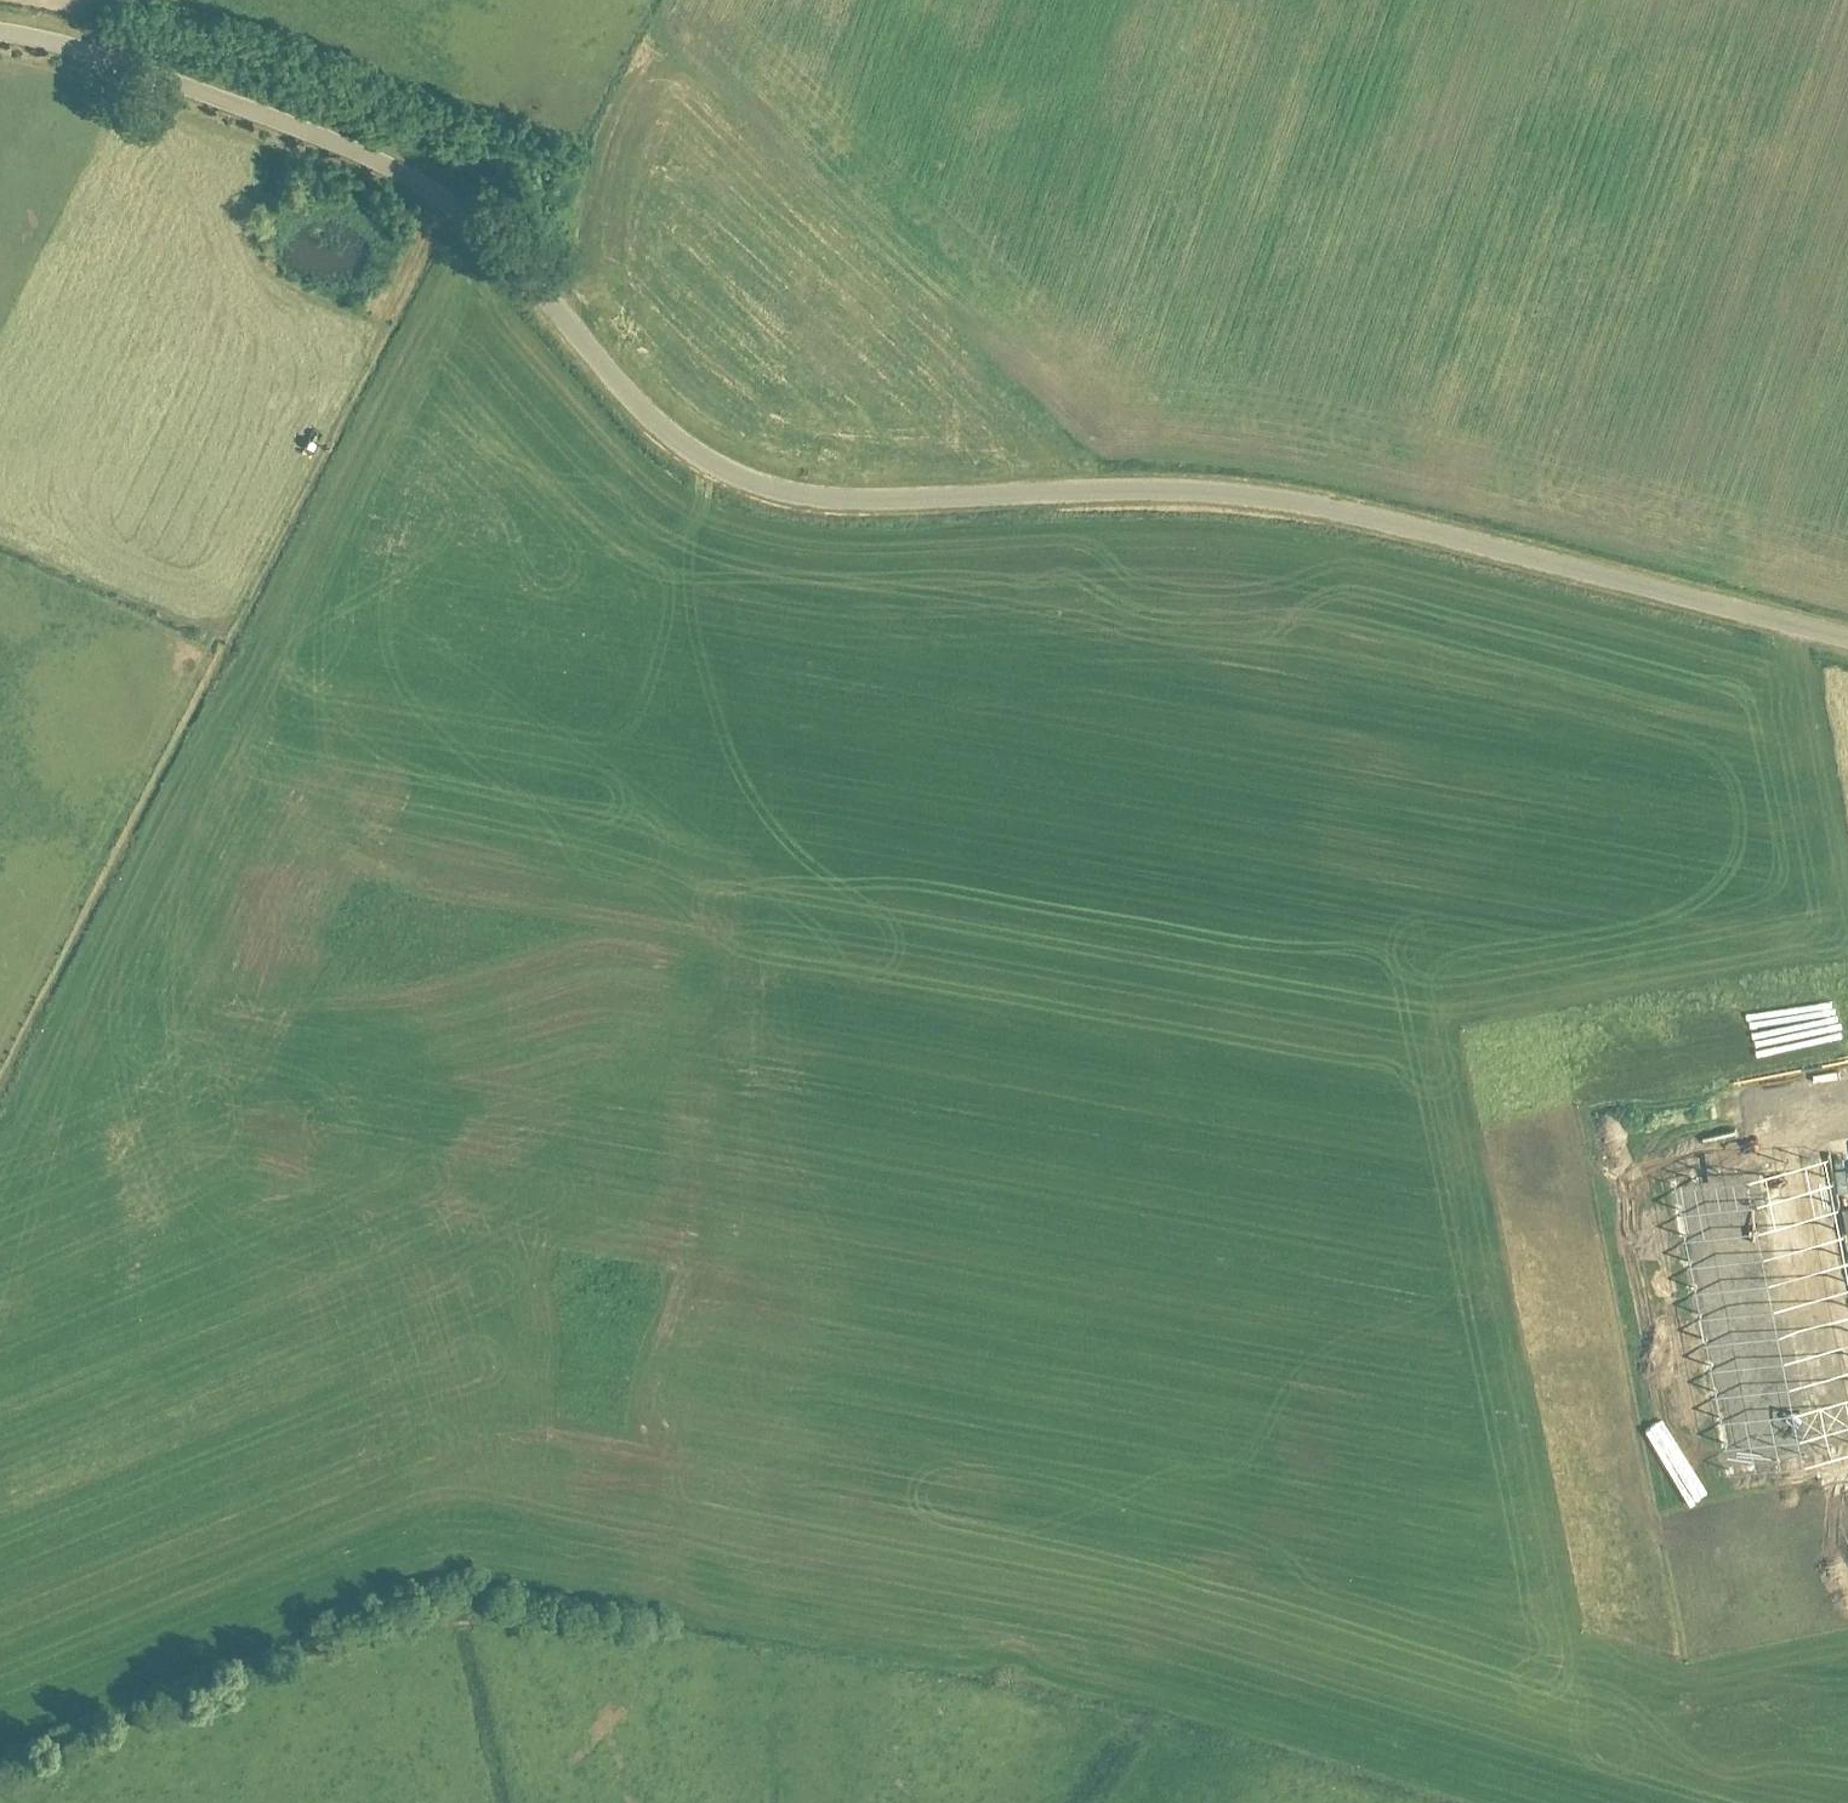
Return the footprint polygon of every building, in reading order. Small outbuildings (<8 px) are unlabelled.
[(1674,1184),(1730,1470),(1847,1447),(1847,1243),(1831,1153),(1674,1184)]
